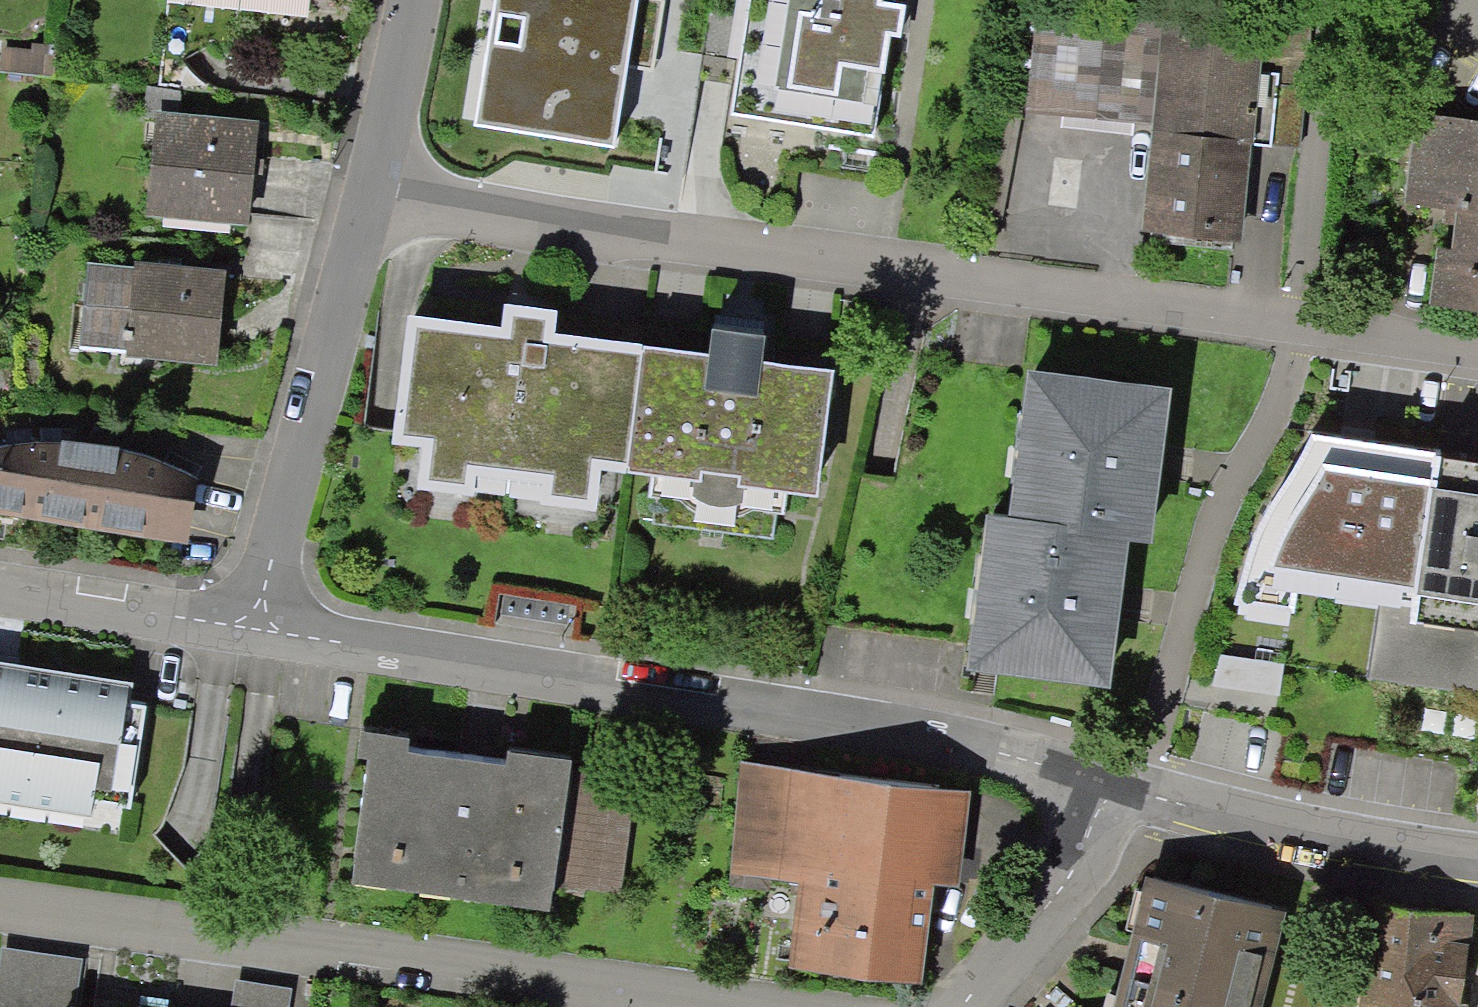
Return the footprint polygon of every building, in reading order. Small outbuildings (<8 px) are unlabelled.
[(725,99),(893,131),(916,12),(850,0),(744,0),(725,99)] [(494,135),(508,139),(493,196),(611,228),(655,67),(648,65),(658,26),(570,2),(560,41),(537,35),(529,62),(515,58),(494,135)] [(1284,23),(1279,92),(1269,91),(1270,79),(1247,78),(1250,37),(1013,20),(997,121),(1152,133),(1144,237),(1230,243),(1237,148),(1293,152),(1303,24),(1284,23)] [(1416,122),(1407,206),(1441,210),(1439,227),(1454,229),(1445,303),(1477,306),(1477,129),(1416,122)] [(248,138),(152,130),(144,216),(240,224),(248,138)] [(158,361),(210,366),(217,283),(81,271),(74,343),(159,350),(158,361)] [(779,518),(783,490),(808,493),(821,377),(753,369),(757,339),(706,333),(702,363),(634,355),(620,472),(645,475),(642,502),(650,503),(646,529),(769,544),(772,517),(779,518)] [(1158,397),(1026,380),(1007,525),(1116,539),(1139,542),(1158,397)] [(1347,543),(1359,550),(1369,532),(1387,542),(1416,472),(1319,418),(1282,484),(1289,487),(1259,540),(1327,578),(1347,543)] [(55,451),(53,437),(32,439),(33,451),(30,451),(6,454),(0,455),(0,513),(176,540),(184,483),(164,474),(143,467),(116,458),(84,453),(55,451)] [(1374,607),(1362,685),(1475,701),(1477,683),(1477,465),(1430,458),(1428,476),(1416,472),(1387,542),(1363,602),(1374,607)] [(1007,525),(985,522),(966,667),(1098,683),(1116,539),(1007,525)] [(0,673),(0,808),(83,821),(85,808),(124,814),(140,711),(119,708),(121,691),(0,673)] [(547,903),(550,882),(567,764),(568,752),(505,743),(503,755),(404,741),(406,729),(358,722),(354,749),(365,751),(348,874),(547,903)] [(638,774),(567,764),(550,882),(621,892),(638,774)] [(770,880),(789,882),(787,897),(798,898),(790,967),(911,980),(923,867),(944,869),(953,788),(739,765),(726,885),(769,890),(770,880)] [(1271,914),(1147,883),(1116,1006),(1248,1006),(1271,914)] [(1376,912),(1362,1006),(1451,1006),(1463,921),(1376,912)] [(76,967),(0,956),(0,1006),(70,1006),(76,967)] [(286,996),(229,987),(226,1006),(284,1006),(286,996)]
